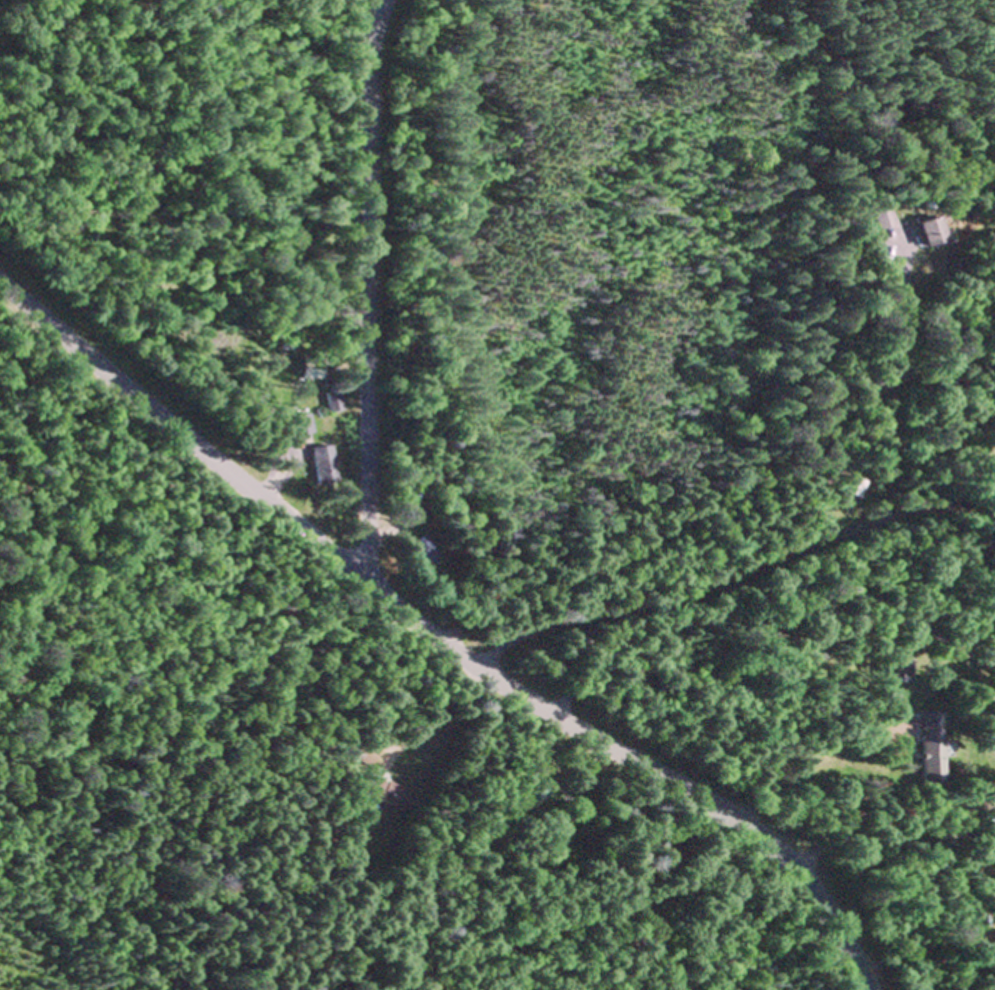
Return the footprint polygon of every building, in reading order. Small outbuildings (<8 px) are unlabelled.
[(870,210),(878,233),(896,227),(888,204),(870,210)] [(919,220),(920,247),(942,246),(942,219),(919,220)] [(326,395),(330,413),(342,410),(337,393),(326,395)] [(293,436),(312,434),(310,414),(291,416),(293,436)] [(311,448),(315,486),(335,483),(331,446),(311,448)] [(842,495),(859,501),(866,483),(848,477),(842,495)] [(437,560),(425,537),(407,547),(420,570),(437,560)] [(921,713),(921,787),(943,787),(943,713),(921,713)] [(361,794),(401,819),(413,800),(372,775),(361,794)]
